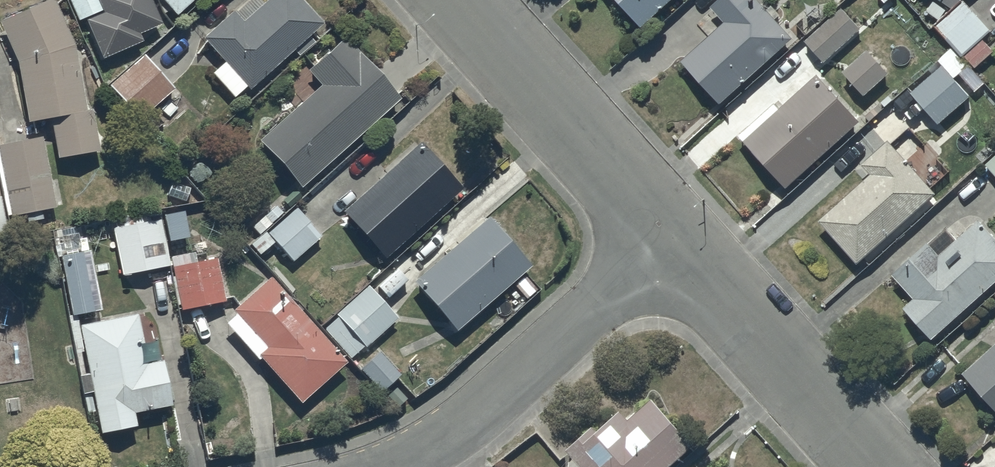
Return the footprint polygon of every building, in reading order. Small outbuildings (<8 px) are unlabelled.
[(2,21),(20,60),(29,118),(53,115),(58,152),(99,149),(76,44),(53,0),(45,0),(2,21)] [(149,0),(100,0),(105,12),(86,20),(103,58),(142,41),(139,33),(159,24),(149,0)] [(179,12),(192,0),(168,0),(179,12)] [(204,38),(248,88),(321,25),(299,0),(268,0),(239,25),(230,15),(204,38)] [(642,31),(677,0),(613,0),(642,31)] [(666,51),(720,110),(794,42),(755,0),(722,0),(710,11),(724,26),(702,46),(688,30),(666,51)] [(962,4),(966,0),(932,0),(933,1),(926,14),(941,23),(962,4)] [(976,74),(994,54),(994,52),(984,41),(992,33),(962,4),(941,23),(934,30),(952,48),(976,74)] [(861,31),(842,11),(805,47),(824,66),(861,31)] [(261,139),(302,186),(401,99),(345,36),(306,69),(322,86),(261,139)] [(976,74),(952,48),(937,62),(942,67),(910,97),(939,128),(986,83),(976,74)] [(868,53),(843,76),(865,101),(891,78),(868,53)] [(143,55),(110,84),(138,117),(172,87),(143,55)] [(774,105),(737,138),(787,193),(861,126),(818,78),(780,111),(774,105)] [(868,177),(817,224),(858,269),(865,263),(870,268),(879,260),(874,254),(937,197),(930,190),(945,176),(934,164),(940,158),(928,144),(921,150),(906,134),(891,147),(888,143),(860,168),(868,177)] [(0,145),(0,162),(11,215),(57,206),(42,136),(0,145)] [(342,213),(383,258),(461,187),(421,143),(342,213)] [(985,166),(994,177),(994,157),(985,166)] [(296,212),(270,235),(294,261),(320,237),(296,212)] [(182,218),(163,221),(168,247),(187,244),(182,218)] [(486,219),(415,281),(457,329),(528,267),(486,219)] [(159,220),(111,230),(120,274),(168,264),(159,220)] [(891,278),(914,303),(903,312),(933,344),(994,286),(994,243),(978,224),(940,259),(928,246),(913,261),(910,257),(901,266),(902,267),(891,278)] [(91,312),(81,253),(59,257),(70,316),(91,312)] [(216,258),(174,268),(183,308),(225,299),(216,258)] [(271,281),(236,312),(268,347),(258,355),(301,402),(345,363),(271,281)] [(369,289),(339,317),(366,346),(396,319),(369,289)] [(136,317),(82,327),(102,432),(136,425),(133,412),(171,405),(162,359),(145,362),(136,317)] [(962,379),(994,414),(994,349),(962,379)] [(400,380),(379,355),(360,372),(379,397),(400,380)] [(567,466),(677,466),(695,451),(653,402),(629,422),(623,414),(598,435),(593,430),(566,453),(574,461),(567,466)]
